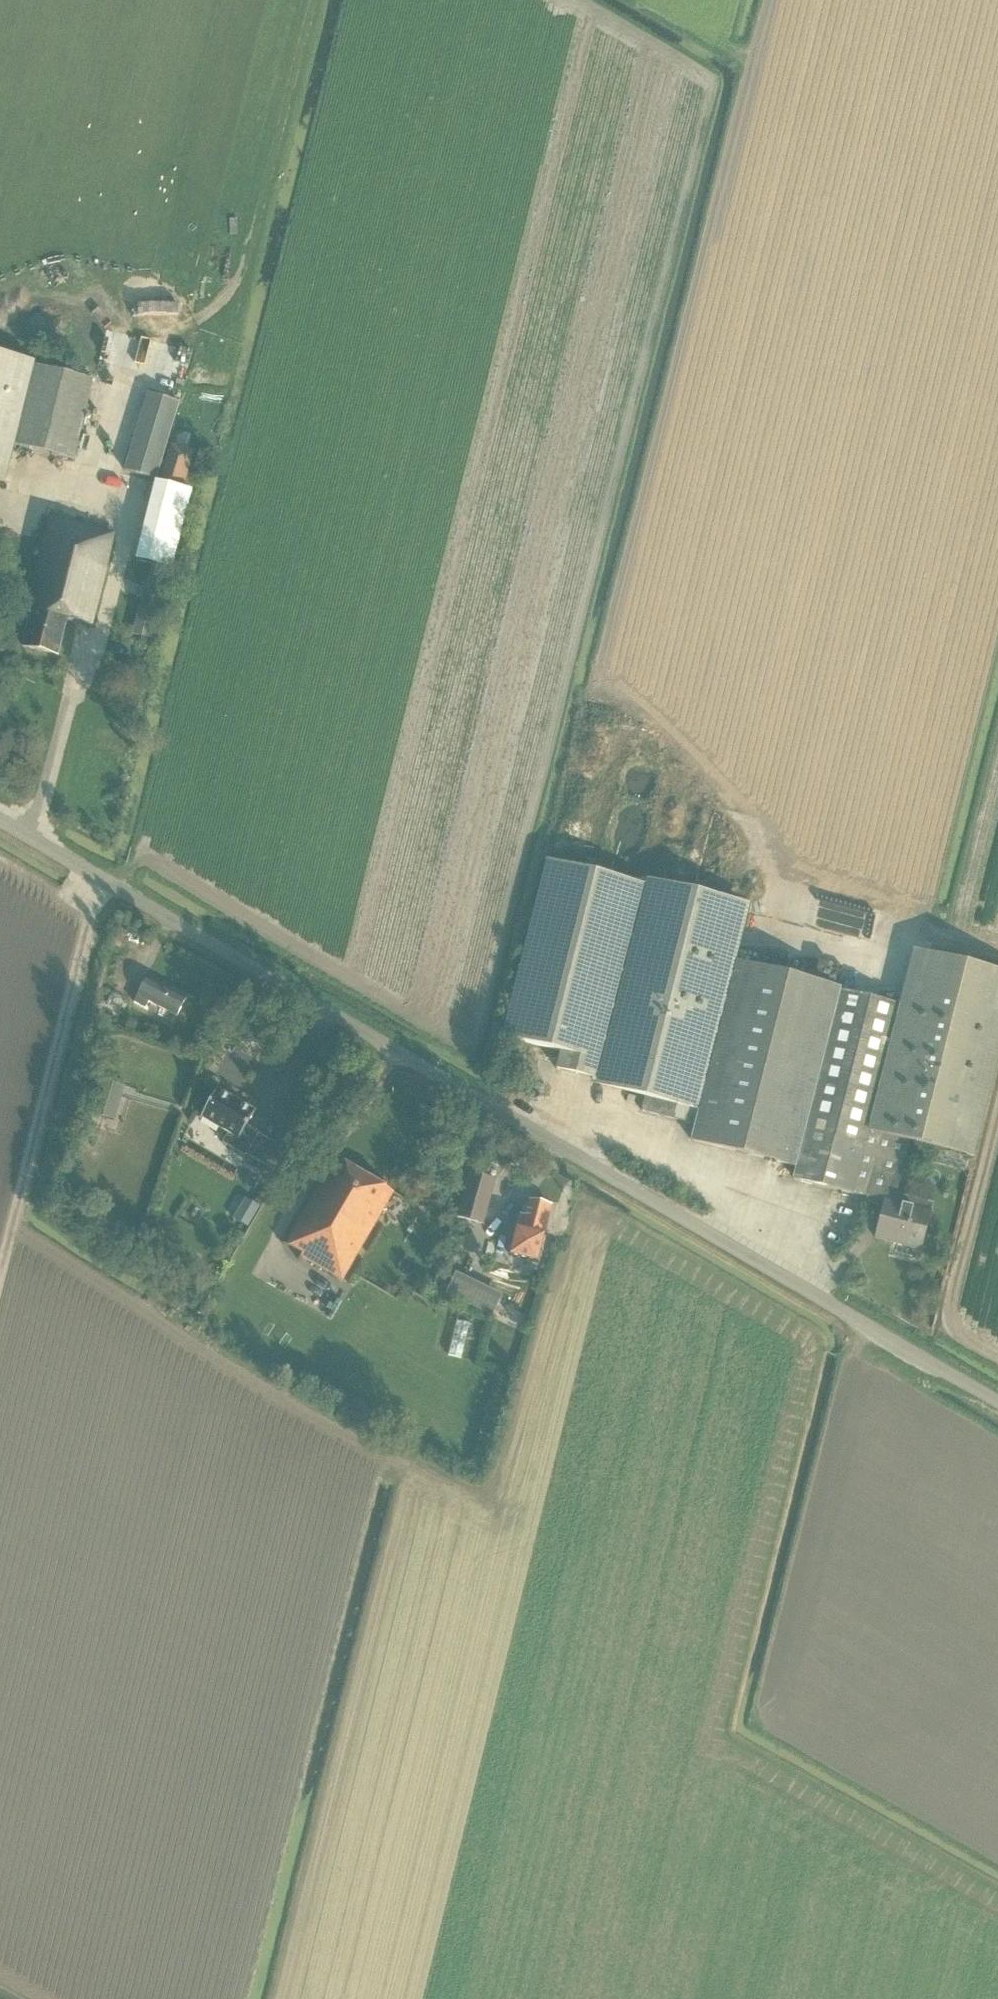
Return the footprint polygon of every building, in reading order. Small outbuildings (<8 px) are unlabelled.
[(35,365),(36,362),(0,353),(0,481),(6,482),(16,444),(35,365)] [(35,365),(16,444),(75,460),(95,381),(35,365)] [(124,470),(157,480),(181,403),(148,393),(124,470)] [(161,477),(184,484),(194,451),(171,444),(161,477)] [(191,491),(156,482),(136,560),(171,569),(191,491)] [(91,624),(115,533),(50,516),(27,607),(20,606),(18,617),(29,620),(23,647),(59,656),(68,620),(91,624)] [(146,569),(132,635),(151,639),(166,573),(146,569)] [(734,961),(748,912),(549,860),(505,1037),(563,1052),(558,1070),(598,1080),(598,1079),(649,1092),(644,1112),(697,1125),(693,1141),(797,1168),(794,1179),(885,1202),(876,1238),(894,1243),(895,1239),(923,1246),(933,1211),(935,1205),(897,1194),(910,1142),(974,1158),(997,1064),(997,971),(913,950),(901,1004),(734,961)] [(149,1002),(178,1016),(188,997),(149,976),(134,1003),(146,1008),(149,1002)] [(115,1119),(126,1085),(102,1077),(91,1112),(115,1119)] [(228,1133),(222,1143),(245,1157),(259,1133),(247,1125),(255,1112),(217,1089),(201,1117),(228,1133)] [(264,1166),(269,1152),(253,1147),(248,1160),(264,1166)] [(343,1282),(394,1194),(335,1160),(286,1244),(303,1254),(301,1257),(343,1282)] [(481,1224),(493,1179),(468,1172),(457,1218),(481,1224)] [(520,1214),(510,1257),(537,1263),(554,1206),(529,1199),(525,1215),(520,1214)] [(443,1306),(438,1320),(412,1310),(403,1331),(465,1355),(478,1320),(443,1306)] [(514,1437),(515,1422),(503,1421),(503,1437),(514,1437)]
